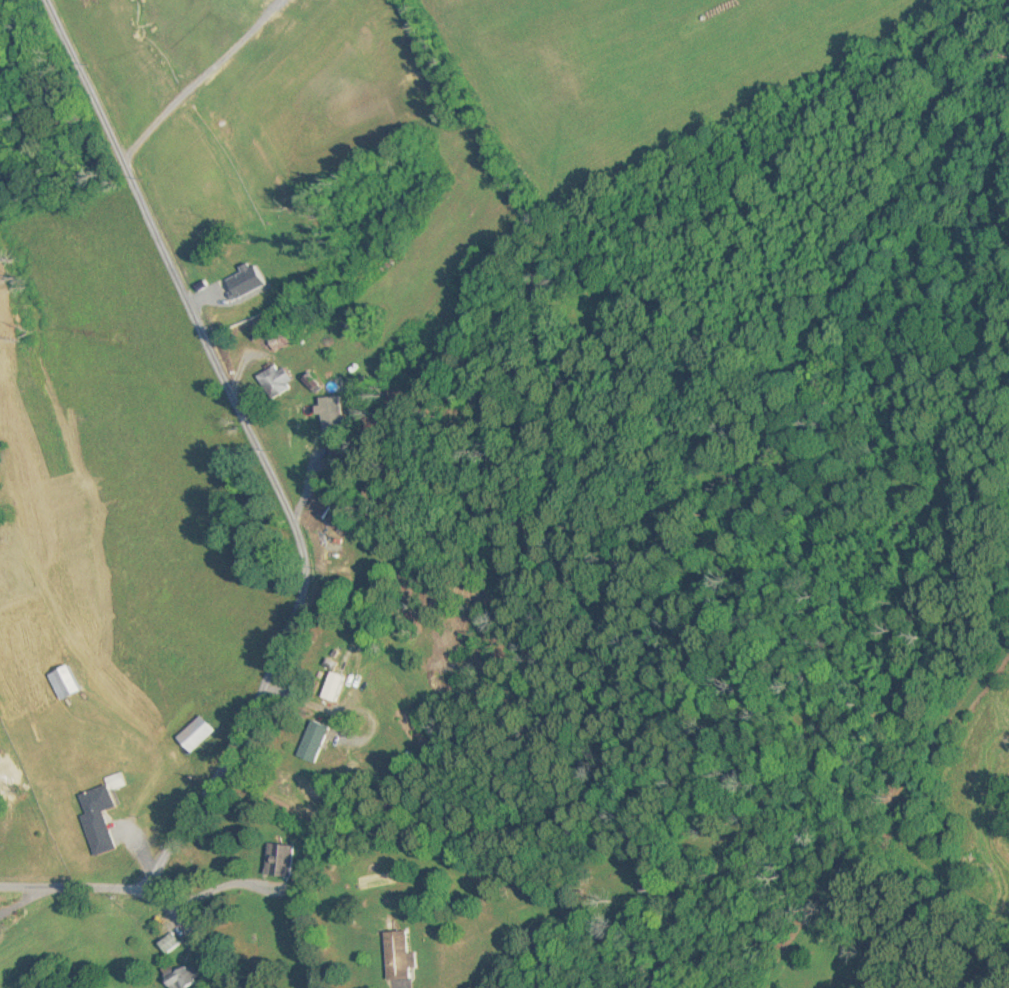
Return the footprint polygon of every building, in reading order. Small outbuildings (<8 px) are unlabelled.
[(272,402),(296,387),(281,362),(257,377),(272,402)] [(47,675),(61,701),(80,691),(67,665),(47,675)] [(318,697),(335,705),(348,680),(331,671),(318,697)] [(215,731),(201,715),(176,740),(191,755),(215,731)] [(314,763),(328,728),(310,721),(296,755),(314,763)] [(113,851),(102,813),(115,809),(110,792),(128,787),(124,774),(106,779),(108,787),(79,795),(85,816),(80,818),(91,857),(113,851)] [(272,879),(295,879),(295,847),(274,847),(274,859),(265,859),(265,866),(272,866),(272,879)] [(412,969),(412,954),(406,954),(405,932),(381,933),(383,982),(406,981),(405,969),(412,969)] [(164,955),(179,945),(172,935),(158,945),(164,955)] [(193,967),(165,977),(168,987),(200,987),(193,967)]
